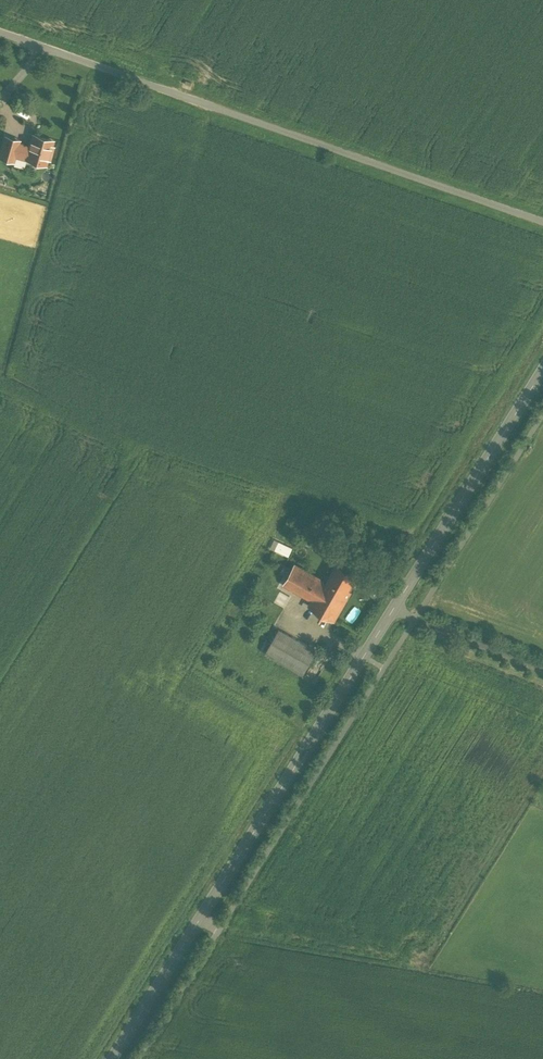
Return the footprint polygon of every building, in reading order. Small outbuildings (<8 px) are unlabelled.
[(18,143),(14,154),(45,164),(47,158),(49,158),(52,147),(50,146),(52,140),(34,135),(30,147),(18,143)] [(18,143),(18,140),(6,136),(0,156),(12,160),(14,154),(18,143)] [(268,548),(288,556),(292,547),(272,539),(268,548)] [(327,582),(349,595),(351,590),(348,589),(357,574),(338,563),(327,582)] [(334,620),(349,595),(327,582),(295,564),(285,583),(313,600),(310,606),(334,620)] [(314,652),(276,631),(262,655),(300,676),(314,652)]
